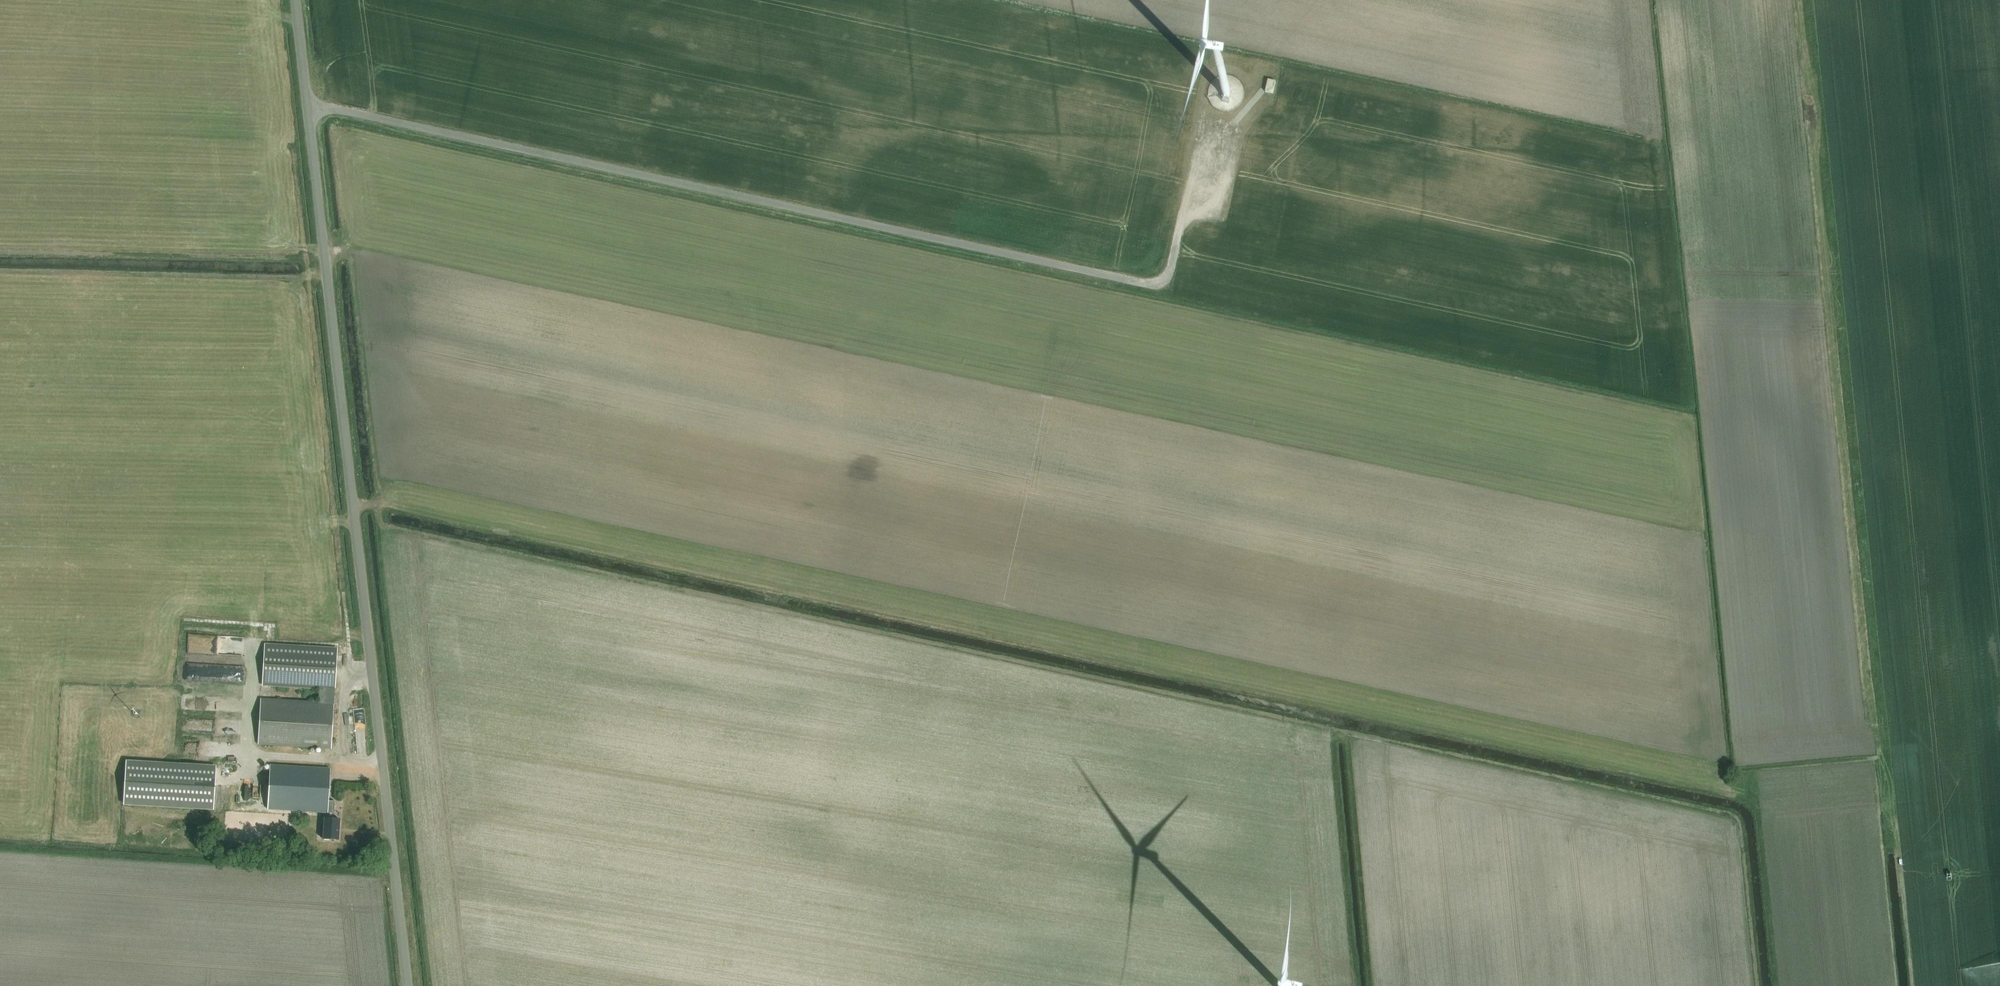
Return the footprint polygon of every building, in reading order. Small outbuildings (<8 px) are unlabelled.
[(1268,80),(1265,92),(1273,94),(1276,81),(1268,80)] [(332,749),(338,647),(264,643),(262,686),(319,689),(319,701),(261,698),(258,744),(332,749)] [(356,708),(357,720),(365,719),(364,707),(356,708)] [(214,811),(216,766),(126,760),(124,805),(214,811)] [(331,769),(270,766),(268,807),(325,810),(323,840),(340,841),(341,821),(336,821),(337,802),(329,802),(331,769)]
